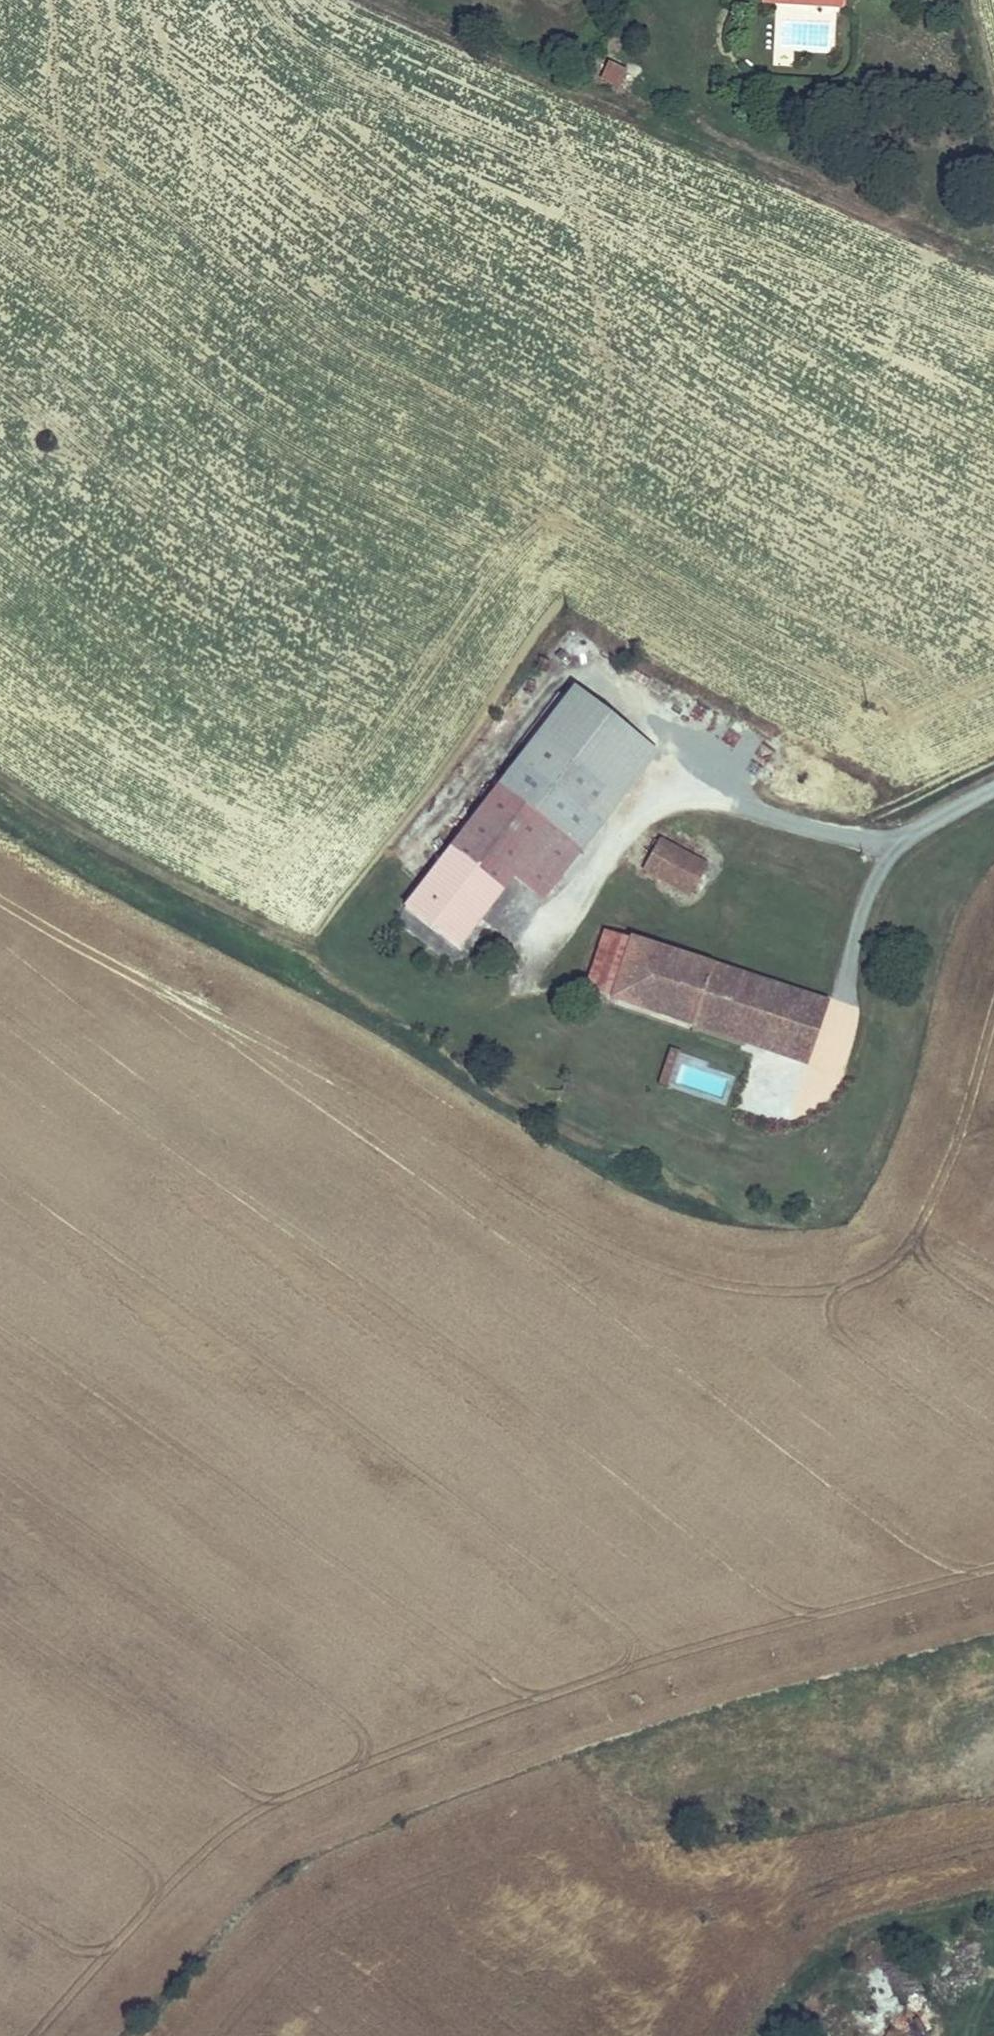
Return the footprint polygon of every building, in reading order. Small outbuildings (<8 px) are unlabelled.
[(599,85),(619,90),(624,70),(605,65),(599,85)] [(567,701),(532,749),(607,801),(568,853),(581,863),(653,763),(567,701)] [(607,801),(532,749),(405,926),(462,966),(515,891),(544,912),(581,863),(568,853),(607,801)] [(701,896),(715,869),(669,847),(656,874),(701,896)] [(634,1001),(656,940),(607,923),(585,984),(634,1001)] [(818,994),(656,940),(634,1001),(683,1017),(691,997),(746,1016),(739,1036),(796,1056),(818,994)] [(683,1017),(739,1036),(746,1016),(691,997),(683,1017)]
